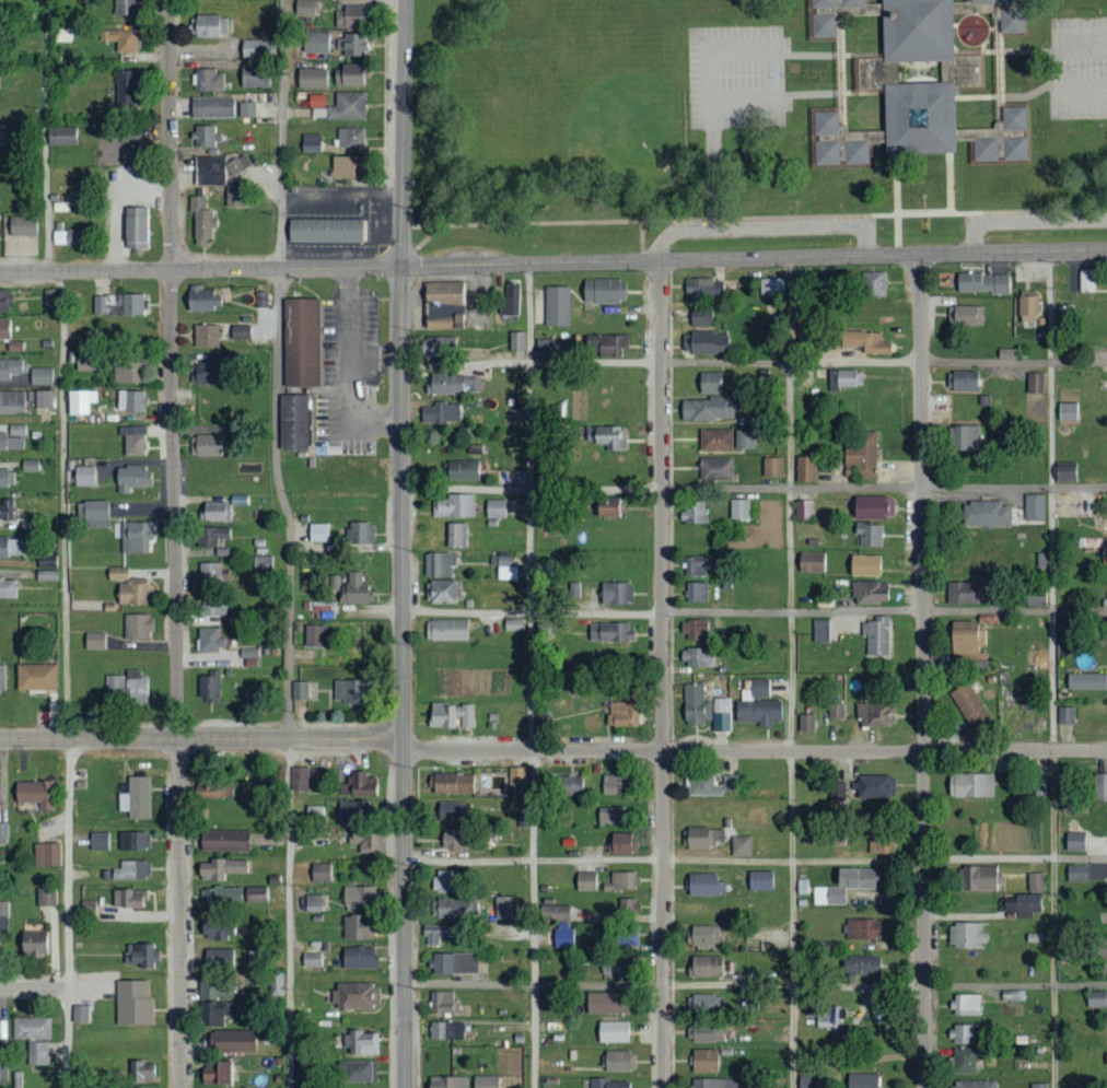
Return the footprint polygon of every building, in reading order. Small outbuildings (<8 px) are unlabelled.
[(137,0),(115,0),(115,15),(137,15),(137,0)] [(317,0),(314,0),(295,0),(295,16),(317,17),(317,0)] [(882,2),(869,2),(868,0),(808,0),(808,31),(813,31),(813,36),(836,36),(836,19),(842,19),(842,13),(883,12),(884,54),(854,54),(855,90),(884,89),(885,129),(848,130),(848,122),(839,122),(838,105),(808,106),(809,168),(873,167),(873,142),(883,142),(883,154),(896,154),(949,153),(957,153),(957,141),(969,141),(969,162),(1030,162),(1029,101),(1002,101),(1002,118),(993,118),(993,126),(954,126),(954,96),(954,85),(983,85),(982,51),(953,51),(953,11),(991,10),(992,19),(1001,19),(1001,31),(1024,31),(1023,0),(968,0),(951,1),(950,0),(882,0),(882,2)] [(335,11),(335,28),(364,27),(364,5),(343,6),(343,11),(335,11)] [(226,37),(227,16),(190,16),(190,37),(226,37)] [(54,42),(70,42),(71,29),(55,29),(54,42)] [(137,31),(99,30),(99,42),(116,42),(115,53),(137,53),(137,31)] [(303,52),(329,53),(330,33),(303,33),(303,52)] [(366,57),(366,35),(340,35),(340,57),(366,57)] [(241,59),(267,60),(268,41),(241,40),(241,59)] [(240,88),(269,89),(270,66),(241,65),(240,88)] [(363,87),(364,66),(334,65),(333,86),(363,87)] [(299,88),(327,88),(327,68),(299,68),(299,88)] [(195,71),(196,92),(224,91),(224,70),(195,71)] [(116,108),(135,108),(135,71),(116,71),(116,108)] [(364,120),(364,93),(335,92),(335,106),(324,106),(324,95),(310,95),(310,119),(364,120)] [(234,97),(191,98),(191,118),(235,118),(234,97)] [(239,118),(256,118),(256,102),(239,102),(239,118)] [(18,138),(19,123),(5,122),(5,137),(18,138)] [(219,126),(192,126),(192,145),(219,145),(219,126)] [(76,127),(47,128),(47,145),(76,145),(76,127)] [(338,147),(364,148),(364,128),(339,128),(338,147)] [(321,134),(301,135),(302,153),(322,153),(321,134)] [(196,186),(226,185),(226,175),(247,175),(247,158),(225,159),(225,156),(196,156),(196,186)] [(360,179),(361,158),(332,157),(332,178),(360,179)] [(63,204),(63,210),(81,208),(79,192),(66,193),(67,203),(63,204)] [(193,212),(194,243),(213,243),(212,228),(215,228),(215,210),(206,211),(205,196),(189,197),(190,212),(193,212)] [(148,208),(123,208),(124,250),(148,249),(148,208)] [(10,236),(37,236),(36,217),(9,217),(10,236)] [(364,244),(364,221),(288,219),(288,243),(364,244)] [(52,246),(85,246),(85,231),(53,231),(52,246)] [(1078,292),(1094,291),(1094,271),(1078,271),(1078,292)] [(885,273),(862,272),(861,296),(885,296),(885,273)] [(1009,293),(1009,274),(957,275),(957,294),(1009,293)] [(784,279),(760,278),(760,296),(784,296),(784,279)] [(724,296),(724,279),(685,280),(686,297),(724,296)] [(583,281),(583,304),(625,303),(625,280),(583,281)] [(462,283),(425,283),(425,329),(462,329),(462,283)] [(518,316),(519,284),(502,283),(501,316),(518,316)] [(221,311),(221,292),(200,291),(200,286),(187,286),(187,310),(221,311)] [(545,327),(568,327),(569,288),(546,287),(545,327)] [(10,312),(11,289),(0,289),(0,312),(10,312)] [(44,308),(56,308),(55,289),(44,289),(44,308)] [(146,315),(146,295),(94,296),(94,315),(146,315)] [(1039,297),(1019,297),(1019,320),(1038,321),(1039,297)] [(318,299),(286,300),(287,385),(319,385),(318,299)] [(982,327),(983,307),(953,306),(953,325),(982,327)] [(712,327),(713,310),(693,309),(692,326),(712,327)] [(9,318),(0,318),(0,339),(9,338),(9,318)] [(218,348),(218,326),(195,325),(194,347),(218,348)] [(250,340),(250,325),(232,325),(231,340),(250,340)] [(509,332),(509,352),(525,351),(524,332),(509,332)] [(863,355),(891,354),(891,342),(881,343),(881,332),(839,333),(839,348),(863,347),(863,355)] [(728,355),(728,334),(683,334),(682,354),(728,355)] [(626,358),(625,335),(586,336),(587,359),(626,358)] [(426,353),(456,352),(455,338),(426,338),(426,353)] [(554,339),(536,340),(536,359),(555,358),(554,339)] [(8,350),(22,351),(23,342),(8,341),(8,350)] [(1009,359),(1017,359),(1016,349),(998,349),(998,354),(1009,354),(1009,359)] [(96,370),(95,354),(75,355),(76,370),(96,370)] [(10,380),(10,373),(21,373),(20,358),(0,359),(0,380),(10,380)] [(114,381),(145,382),(145,361),(114,360),(114,381)] [(216,364),(192,363),(191,383),(215,384),(216,364)] [(52,368),(30,368),(30,384),(52,384),(52,368)] [(832,387),(861,387),(862,371),(832,370),(832,387)] [(978,391),(978,372),(948,371),(947,390),(978,391)] [(720,394),(721,373),(699,373),(699,394),(720,394)] [(1043,374),(1028,374),(1028,393),(1044,393),(1043,374)] [(428,393),(480,395),(480,378),(428,376),(428,393)] [(0,391),(0,414),(25,413),(24,390),(0,391)] [(53,408),(54,390),(30,390),(29,407),(53,408)] [(68,415),(88,414),(88,390),(67,390),(68,415)] [(117,411),(145,411),(146,390),(117,390),(117,411)] [(309,394),(279,395),(280,449),(310,449),(309,394)] [(681,399),(681,421),(737,421),(737,399),(681,399)] [(460,403),(434,403),(434,408),(422,408),(422,425),(447,424),(447,421),(460,421),(460,403)] [(1078,404),(1058,404),(1058,421),(1077,422),(1078,404)] [(23,450),(23,434),(26,434),(27,425),(9,425),(9,433),(0,433),(0,449),(23,450)] [(979,449),(979,425),(948,425),(949,450),(979,449)] [(124,435),(124,455),(146,455),(145,426),(119,426),(119,435),(124,435)] [(584,428),(583,444),(604,445),(604,451),(625,452),(626,429),(584,428)] [(732,428),(701,429),(701,451),(732,450),(732,428)] [(735,448),(754,448),(754,429),(735,429),(735,448)] [(843,466),(859,466),(859,477),(876,477),(877,431),(854,431),(854,445),(844,444),(843,466)] [(192,456),(222,455),(221,434),(191,435),(192,456)] [(816,481),(815,456),(796,456),(797,482),(816,481)] [(732,481),(731,457),(699,458),(700,482),(732,481)] [(783,476),(782,457),(763,457),(763,476),(783,476)] [(479,479),(479,464),(454,465),(454,459),(444,459),(445,480),(479,479)] [(21,471),(38,471),(38,460),(21,460),(21,471)] [(1076,480),(1075,464),(1054,465),(1055,481),(1076,480)] [(148,465),(116,466),(116,493),(129,493),(129,487),(148,487),(148,465)] [(95,485),(94,466),(73,466),(73,486),(95,485)] [(14,469),(0,469),(0,486),(14,486),(14,469)] [(474,517),(474,493),(446,493),(446,498),(433,498),(433,517),(474,517)] [(1025,494),(1024,519),(1043,520),(1044,494),(1025,494)] [(595,516),(619,517),(619,497),(596,496),(595,516)] [(893,518),(893,496),(853,496),(853,519),(893,518)] [(14,499),(0,499),(0,504),(0,519),(14,520),(14,499)] [(506,499),(486,500),(486,518),(506,518),(506,499)] [(730,518),(750,518),(749,499),(730,499),(730,518)] [(80,527),(109,527),(108,500),(79,501),(80,527)] [(682,523),(706,522),(706,500),(681,501),(682,523)] [(812,500),(795,500),(795,519),(812,519),(812,500)] [(1010,505),(1001,506),(1001,501),(963,502),(963,526),(1011,525),(1010,505)] [(230,502),(203,502),(202,520),(230,521),(230,502)] [(121,552),(149,552),(149,539),(153,539),(154,522),(122,521),(121,552)] [(349,544),(373,544),(372,522),(348,523),(349,544)] [(328,523),(309,523),(309,541),(328,541),(328,523)] [(467,547),(467,523),(447,523),(447,547),(467,547)] [(881,546),(882,524),(857,524),(856,546),(881,546)] [(217,547),(217,539),(230,539),(230,527),(198,527),(198,547),(217,547)] [(22,537),(0,537),(0,556),(22,557),(22,537)] [(451,565),(457,565),(456,552),(424,553),(425,577),(451,577),(451,565)] [(824,572),(824,552),(799,552),(798,571),(824,572)] [(58,581),(59,555),(37,554),(37,580),(58,581)] [(880,576),(881,555),(851,554),(850,575),(880,576)] [(272,556),(253,555),(252,571),(272,572),(272,556)] [(497,580),(516,580),(516,555),(491,555),(491,565),(497,565),(497,580)] [(708,576),(707,556),(687,557),(687,576),(708,576)] [(221,581),(221,562),(199,562),(199,580),(221,581)] [(108,581),(127,580),(127,567),(108,567),(108,581)] [(362,572),(348,571),(348,579),(334,579),(334,588),(340,588),(340,603),(371,603),(371,583),(362,582),(362,572)] [(17,598),(17,579),(0,579),(0,598),(17,598)] [(149,580),(117,581),(117,604),(150,603),(149,580)] [(459,603),(459,580),(427,580),(428,603),(459,603)] [(707,582),(687,581),(687,602),(707,602),(707,582)] [(888,582),(853,581),(853,603),(887,604),(888,582)] [(633,583),(600,582),(599,603),(632,604),(633,583)] [(978,604),(977,582),(947,582),(947,604),(978,604)] [(1046,589),(1026,589),(1026,606),(1045,606),(1046,589)] [(818,597),(818,607),(834,607),(834,597),(818,597)] [(226,602),(205,602),(206,616),(226,615),(226,602)] [(151,614),(124,614),(124,638),(151,639),(151,614)] [(867,655),(890,655),(889,615),(873,616),(874,621),(862,622),(862,635),(866,635),(867,655)] [(467,640),(467,619),(425,619),(426,640),(467,640)] [(503,631),(524,631),(524,619),(504,619),(503,631)] [(708,619),(683,620),(683,638),(708,637),(708,619)] [(813,641),(830,642),(831,620),(813,619),(813,641)] [(951,659),(986,658),(986,652),(977,652),(976,620),(949,621),(951,659)] [(633,623),(589,622),(589,641),(632,641),(633,623)] [(304,647),(324,648),(325,625),(304,624),(304,647)] [(218,627),(198,628),(199,651),(226,650),(226,638),(219,639),(218,627)] [(85,649),(105,649),(105,632),(85,632),(85,649)] [(683,666),(713,666),(713,647),(682,647),(683,666)] [(258,649),(240,648),(240,657),(258,657),(258,649)] [(257,668),(257,658),(245,658),(245,667),(257,668)] [(16,690),(56,690),(57,665),(17,664),(16,690)] [(105,675),(104,697),(147,699),(148,672),(125,671),(125,675),(105,675)] [(220,700),(219,673),(198,674),(198,701),(220,700)] [(1105,673),(1067,673),(1067,689),(1105,690),(1105,673)] [(782,698),(770,699),(770,678),(742,679),(742,700),(737,701),(737,721),(759,721),(760,727),(771,727),(771,721),(782,721),(782,698)] [(333,699),(343,700),(343,703),(363,704),(364,680),(334,679),(333,699)] [(309,699),(309,681),(291,681),(291,699),(309,699)] [(989,718),(970,681),(950,691),(970,728),(989,718)] [(684,683),(684,722),(710,723),(711,700),(703,700),(704,684),(684,683)] [(731,713),(730,698),(713,698),(714,713),(731,713)] [(611,726),(638,726),(637,701),(611,702),(611,726)] [(844,718),(845,703),(829,702),(829,717),(844,718)] [(894,725),(893,702),(856,703),(856,726),(894,725)] [(474,704),(429,703),(429,726),(456,727),(456,717),(461,717),(460,726),(473,727),(474,704)] [(1074,723),(1074,707),(1058,707),(1058,723),(1074,723)] [(815,732),(815,714),(799,713),(798,731),(815,732)] [(309,766),(292,766),(292,791),(309,792),(309,766)] [(524,767),(509,767),(509,792),(524,791),(524,767)] [(1047,767),(1031,767),(1032,795),(1048,794),(1047,767)] [(346,777),(338,778),(339,797),(378,795),(377,776),(366,777),(365,770),(346,771),(346,777)] [(473,794),(473,774),(432,773),(432,793),(473,794)] [(553,795),(582,795),(583,774),(554,773),(553,795)] [(993,773),(948,773),(948,797),(993,797),(993,773)] [(1094,773),(1094,799),(1106,799),(1106,773),(1094,773)] [(603,794),(625,794),(625,774),(602,775),(603,794)] [(736,794),(736,775),(723,775),(722,782),(713,782),(713,774),(688,774),(687,794),(736,794)] [(895,777),(857,775),(857,798),(895,799),(895,777)] [(149,818),(149,776),(128,776),(128,818),(149,818)] [(51,811),(51,782),(15,781),(14,802),(38,802),(38,811),(51,811)] [(845,782),(831,782),(831,798),(845,798),(845,782)] [(338,816),(367,818),(368,801),(339,800),(338,816)] [(437,819),(464,820),(465,802),(438,801),(437,819)] [(323,805),(308,806),(308,818),(324,818),(323,805)] [(625,806),(598,807),(598,825),(626,824),(625,806)] [(8,822),(0,822),(0,844),(8,844),(8,822)] [(686,828),(686,846),(723,846),(723,827),(686,828)] [(441,829),(441,849),(467,849),(467,829),(441,829)] [(199,850),(249,851),(249,831),(200,830),(199,850)] [(90,850),(109,851),(110,832),(90,831),(90,850)] [(120,849),(150,850),(150,832),(120,832),(120,849)] [(1085,850),(1085,832),(1066,832),(1066,851),(1085,850)] [(381,853),(382,834),(360,833),(359,852),(381,853)] [(630,833),(609,833),(609,852),(630,852),(630,833)] [(752,836),(732,835),(732,855),(751,856),(752,836)] [(869,854),(892,853),(892,836),(869,836),(869,854)] [(34,866),(60,866),(60,843),(34,843),(34,866)] [(226,874),(247,874),(248,860),(210,859),(210,863),(198,863),(198,881),(226,881),(226,874)] [(113,879),(150,879),(150,860),(120,861),(120,868),(113,868),(113,879)] [(332,863),(312,863),(311,882),(331,882),(332,863)] [(1086,864),(1067,864),(1067,882),(1086,882),(1086,864)] [(996,866),(963,867),(963,890),(996,890),(996,866)] [(813,904),(845,905),(845,888),(880,888),(880,869),(837,868),(836,887),(813,886),(813,904)] [(456,870),(434,869),(434,892),(456,892),(456,870)] [(773,871),(748,871),(748,890),(773,890),(773,871)] [(597,891),(597,872),(576,872),(576,891),(597,891)] [(636,872),(608,872),(609,890),(636,890),(636,872)] [(1028,890),(1044,890),(1044,872),(1028,873),(1028,890)] [(717,873),(687,873),(688,895),(725,894),(724,881),(718,881),(717,873)] [(344,906),(375,905),(375,886),(343,887),(344,906)] [(200,888),(200,904),(241,903),(241,887),(200,888)] [(246,903),(267,903),(268,887),(246,887),(246,903)] [(57,906),(56,888),(37,889),(38,906),(57,906)] [(113,889),(113,907),(146,908),(146,890),(113,889)] [(322,912),(322,894),(305,894),(305,912),(322,912)] [(1040,894),(1014,895),(1014,902),(1003,902),(1003,912),(1015,911),(1015,918),(1032,918),(1032,912),(1041,911),(1040,894)] [(515,919),(516,897),(494,896),(494,919),(515,919)] [(433,897),(432,916),(468,917),(469,898),(433,897)] [(637,912),(636,898),(620,899),(621,912),(637,912)] [(94,900),(82,901),(82,916),(95,916),(94,900)] [(8,931),(8,901),(0,901),(0,931),(8,931)] [(574,948),(574,929),(569,928),(569,905),(552,905),(552,921),(554,921),(553,948),(574,948)] [(344,915),(343,939),(373,940),(373,927),(363,927),(363,915),(344,915)] [(880,919),(846,918),(846,939),(880,940),(880,919)] [(981,923),(949,923),(949,947),(984,948),(984,931),(981,931),(981,923)] [(450,925),(423,924),(423,936),(427,936),(427,944),(439,944),(439,936),(450,936),(450,925)] [(235,939),(235,927),(201,926),(201,938),(235,939)] [(719,945),(719,926),(691,926),(691,945),(719,945)] [(638,946),(638,929),(615,929),(615,945),(638,946)] [(48,932),(19,932),(19,956),(48,956),(48,932)] [(1042,933),(1027,933),(1027,942),(1042,942),(1042,933)] [(156,943),(124,944),(125,964),(139,963),(139,969),(153,968),(153,961),(157,961),(156,943)] [(376,968),(376,946),(341,947),(342,968),(376,968)] [(233,967),(233,949),(205,948),(205,966),(233,967)] [(322,953),(302,953),(302,967),(322,966),(322,953)] [(478,973),(478,953),(430,953),(430,974),(478,973)] [(601,974),(632,974),(632,954),(602,953),(601,974)] [(723,976),(723,955),(690,956),(691,976),(723,976)] [(880,974),(879,955),(844,955),(844,975),(880,974)] [(283,973),(268,972),(267,995),(282,995),(283,973)] [(116,1025),(152,1024),(152,997),(147,997),(147,980),(116,981),(116,1025)] [(199,980),(198,998),(234,998),(234,981),(199,980)] [(333,984),(333,1009),(379,1009),(379,983),(333,984)] [(1106,990),(1086,991),(1087,1007),(1106,1006),(1106,990)] [(431,991),(430,1013),(458,1014),(459,1000),(453,1000),(453,991),(431,991)] [(627,1014),(627,992),(587,992),(586,1013),(627,1014)] [(713,1012),(713,994),(688,994),(688,1013),(713,1012)] [(979,1015),(979,994),(954,994),(954,1005),(953,1005),(953,1015),(979,1015)] [(714,1010),(723,1010),(723,996),(714,997),(714,1010)] [(236,1015),(236,1000),(204,1000),(205,1028),(225,1027),(224,1015),(236,1015)] [(73,1023),(89,1023),(90,1006),(73,1005),(73,1023)] [(840,1035),(841,1006),(817,1005),(817,1029),(830,1029),(829,1035),(840,1035)] [(50,1018),(13,1017),(13,1039),(50,1040),(50,1018)] [(430,1039),(463,1040),(464,1022),(430,1021),(430,1039)] [(629,1021),(598,1021),(598,1043),(628,1043),(629,1021)] [(724,1041),(724,1025),(686,1024),(686,1040),(724,1041)] [(973,1033),(978,1033),(978,1024),(953,1024),(953,1043),(973,1043),(973,1033)] [(256,1052),(255,1030),(213,1031),(213,1052),(256,1052)] [(377,1054),(377,1030),(342,1031),(343,1054),(377,1054)] [(27,1065),(47,1064),(47,1042),(27,1042),(27,1065)] [(976,1049),(952,1048),(951,1073),(975,1073),(976,1049)] [(717,1072),(718,1049),(692,1049),(692,1072),(717,1072)] [(604,1071),(635,1072),(636,1052),(605,1051),(604,1071)] [(376,1061),(341,1060),(341,1081),(375,1082),(376,1061)] [(130,1082),(153,1081),(153,1061),(129,1061),(130,1082)] [(200,1073),(200,1085),(230,1085),(231,1062),(213,1061),(213,1074),(200,1073)] [(880,1073),(847,1074),(847,1087),(880,1087),(880,1073)] [(799,1075),(799,1087),(818,1087),(818,1074),(799,1075)] [(472,1076),(472,1087),(499,1087),(499,1075),(472,1076)] [(428,1076),(428,1087),(467,1087),(467,1077),(428,1076)] [(737,1079),(689,1078),(689,1087),(737,1087),(737,1079)] [(630,1079),(589,1080),(589,1087),(630,1087),(630,1079)]
